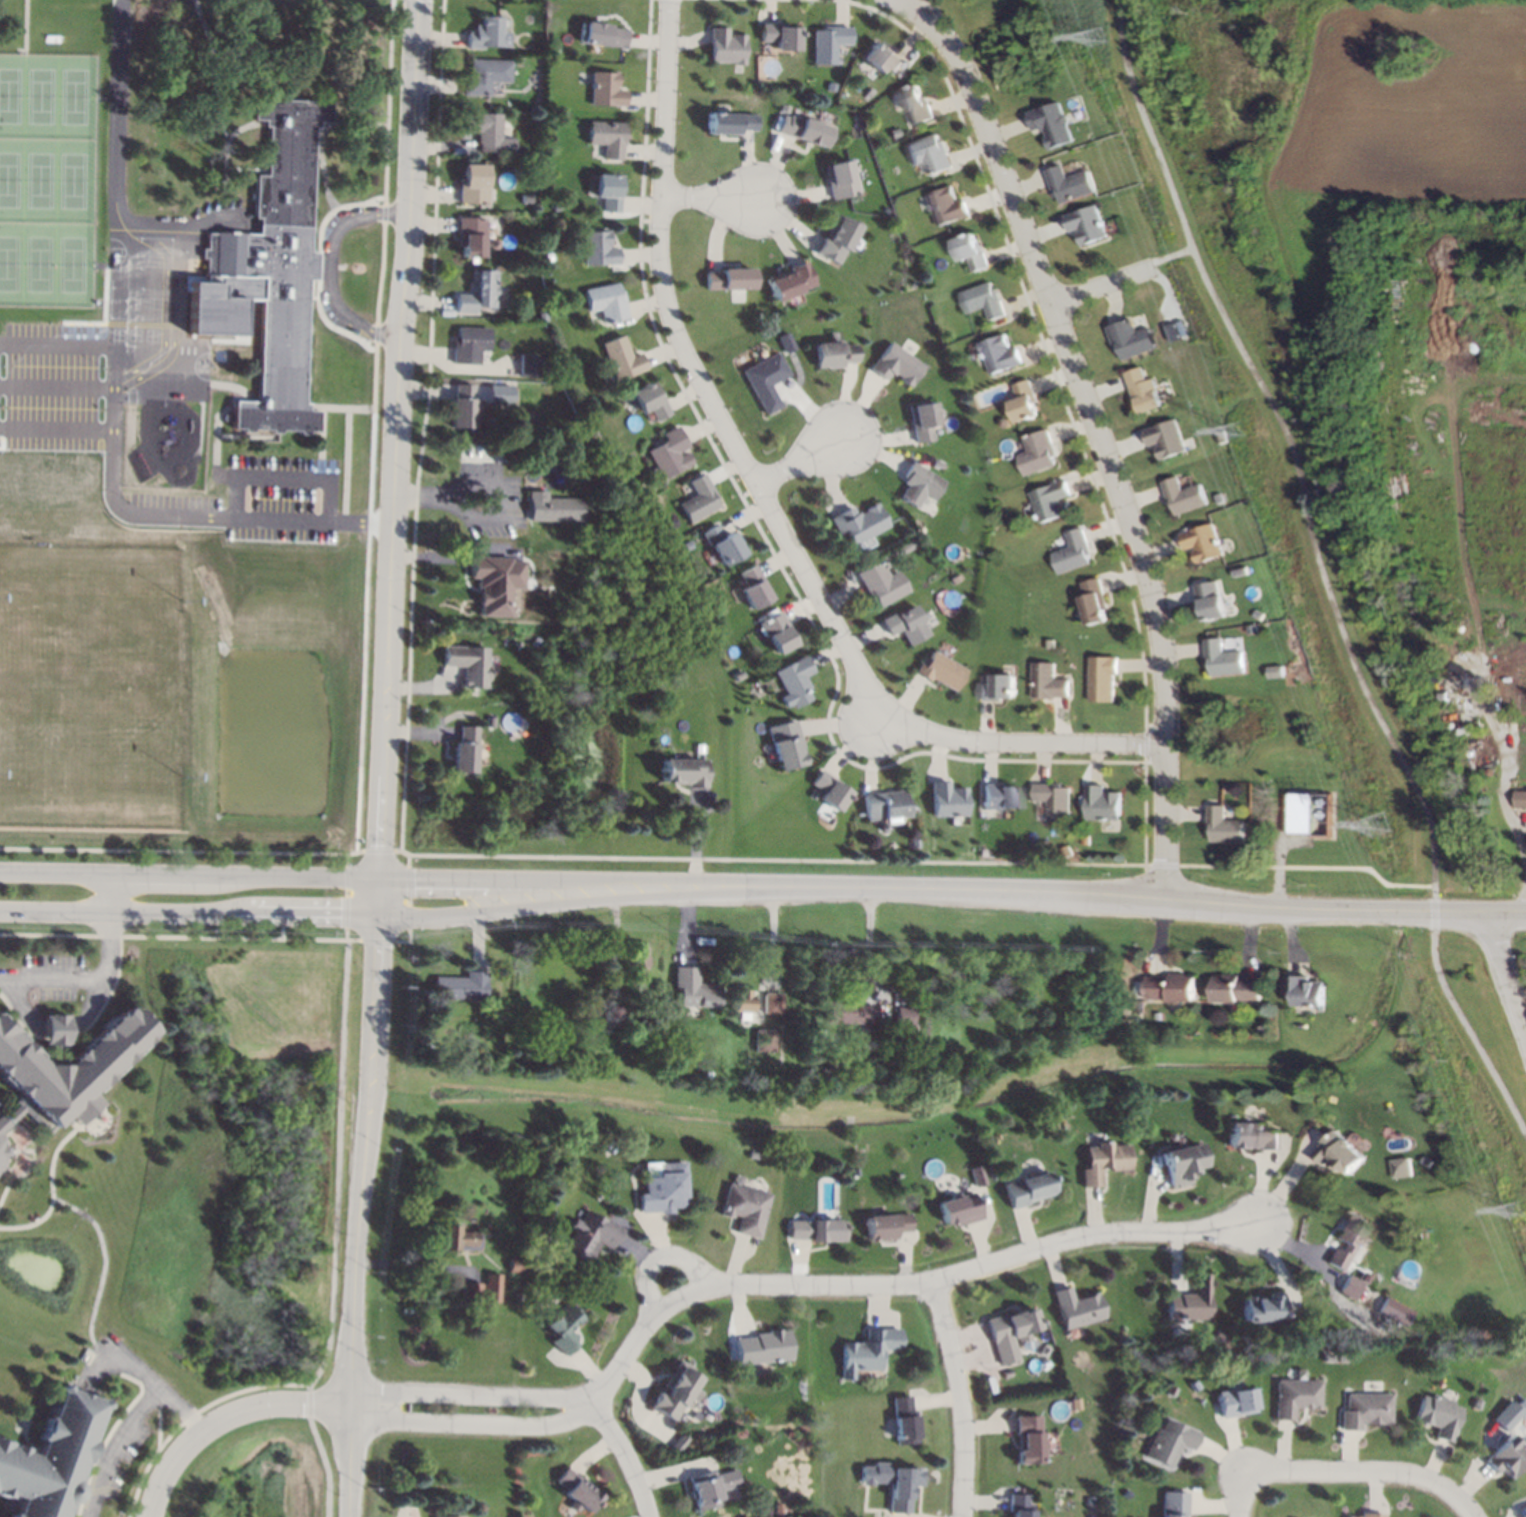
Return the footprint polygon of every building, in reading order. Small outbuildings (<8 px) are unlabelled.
[(496,18),(499,18),(499,33),(506,33),(506,46),(481,45),(481,49),(466,49),(466,47),(467,32),(473,32),(474,31),(474,26),(480,26),(480,18),(496,18)] [(609,26),(609,28),(626,31),(623,45),(623,49),(577,42),(578,32),(580,22),(609,26)] [(776,26),(794,26),(794,49),(772,49),(772,42),(759,41),(759,26),(759,24),(775,24),(776,24),(776,26)] [(849,44),(833,44),(833,64),(811,64),(812,29),(821,29),(821,25),(833,26),(846,26),(849,26),(849,44)] [(726,27),(725,37),(728,37),(728,33),(742,34),(742,65),(739,65),(731,65),(731,62),(709,61),(708,61),(708,42),(708,29),(708,26),(726,27)] [(884,48),(886,47),(892,52),(902,60),(904,61),(893,75),(881,65),(875,72),(857,58),(867,46),(872,39),(884,48)] [(507,61),(509,61),(508,82),(501,82),(489,82),(488,93),(488,95),(486,95),(462,94),(462,92),(462,79),(463,74),(468,74),(469,59),(507,61)] [(617,73),(616,88),(614,88),(614,90),(624,90),(624,92),(623,106),(619,106),(589,105),(591,72),(617,73)] [(922,97),(926,96),(929,103),(933,117),(934,118),(912,125),(909,126),(905,112),(904,112),(897,91),(902,89),(918,84),(922,97)] [(872,89),(866,97),(862,94),(867,86),(872,89)] [(330,102),(329,123),(319,122),(318,122),(318,129),(315,128),(309,251),(318,252),(317,279),(309,279),(303,403),(308,403),(308,410),(318,410),(317,431),(308,431),(307,434),(299,434),(298,430),(280,430),(279,433),(272,433),(270,429),(252,429),(251,432),(244,432),(243,428),(232,428),(233,421),(226,421),(224,421),(225,413),(233,413),(234,403),(234,401),(250,401),(257,402),(257,399),(261,299),(262,285),(242,284),(242,277),(213,275),(214,273),(205,273),(206,258),(201,258),(201,248),(206,248),(207,233),(215,233),(216,231),(245,233),(258,234),(259,218),(254,217),(254,205),(256,175),(265,175),(268,126),(264,126),(264,120),(254,120),(253,119),(254,98),(330,102)] [(1064,114),(1069,116),(1071,122),(1069,124),(1074,141),(1055,148),(1055,149),(1050,150),(1046,138),(1048,137),(1046,131),(1043,131),(1042,128),(1035,130),(1034,128),(1033,128),(1029,116),(1028,112),(1060,101),(1064,114)] [(785,106),(783,113),(777,111),(779,104),(785,106)] [(481,114),(497,114),(499,114),(499,138),(512,138),(512,153),(495,153),(495,151),(477,151),(477,143),(476,143),(476,132),(463,132),(462,132),(462,112),(481,112),(481,114)] [(753,130),(750,130),(737,130),(735,130),(735,134),(703,134),(704,114),(735,115),(753,115),(753,130)] [(798,119),(799,118),(828,129),(820,148),(794,138),(793,138),(792,140),(775,133),(774,132),(780,115),(786,117),(787,114),(798,119)] [(622,144),(622,145),(621,145),(621,159),(621,160),(603,160),(603,144),(588,144),(588,123),(622,123),(622,144)] [(938,141),(943,140),(948,153),(953,168),(941,172),(928,177),(923,162),(912,166),(905,145),(935,134),(938,141)] [(849,179),(854,177),(858,193),(855,194),(855,196),(848,197),(848,195),(830,200),(830,198),(827,185),(822,165),(844,159),(849,179)] [(485,186),(486,186),(487,204),(458,204),(458,202),(458,188),(458,178),(461,178),(461,164),(483,164),(485,164),(485,186)] [(1068,178),(1088,171),(1096,193),(1094,193),(1062,204),(1059,195),(1055,197),(1051,186),(1046,170),(1047,170),(1049,169),(1063,165),(1068,178)] [(619,196),(620,212),(620,213),(602,213),(602,198),(595,198),(594,175),(619,175),(619,196)] [(955,198),(953,199),(954,202),(963,199),(963,200),(968,215),(969,216),(945,224),(936,227),(925,195),(935,191),(947,187),(947,186),(950,185),(955,198)] [(563,208),(555,212),(553,206),(560,202),(563,208)] [(1109,237),(1082,246),(1077,232),(1081,231),(1080,229),(1070,232),(1070,231),(1065,217),(1064,216),(1097,204),(1109,237)] [(857,226),(837,264),(814,252),(815,251),(822,237),(825,239),(837,216),(857,226)] [(483,243),(482,243),(481,257),(469,257),(461,257),(461,245),(457,245),(457,232),(457,218),(457,217),(468,218),(484,218),(483,243)] [(611,246),(609,246),(609,248),(619,247),(619,251),(619,263),(619,265),(585,265),(585,232),(610,232),(611,246)] [(975,245),(979,243),(983,252),(987,264),(988,266),(972,273),(966,259),(959,262),(950,241),(970,233),(975,245)] [(495,240),(497,243),(497,247),(495,249),(491,249),(488,246),(488,242),(491,240),(495,240)] [(814,284),(798,290),(772,301),(770,296),(768,297),(766,290),(767,290),(764,281),(790,270),(789,266),(801,261),(804,260),(814,284)] [(753,289),(706,290),(706,272),(707,272),(719,272),(719,269),(722,269),(753,269),(753,289)] [(497,272),(495,309),(475,308),(475,313),(455,312),(456,298),(457,293),(475,294),(477,271),(497,272)] [(991,288),(995,287),(1000,301),(1005,315),(1001,317),(989,321),(984,306),(964,314),(957,294),(989,282),(991,288)] [(620,291),(623,290),(626,303),(629,318),(611,322),(604,324),(601,309),(590,311),(586,290),(618,283),(620,291)] [(547,321),(539,321),(539,313),(547,313),(547,321)] [(1136,332),(1148,328),(1155,349),(1121,360),(1119,353),(1115,354),(1106,326),(1108,325),(1123,320),(1131,317),(1136,332)] [(489,328),(488,351),(479,351),(479,362),(479,365),(452,364),(452,347),(453,337),(457,337),(457,327),(489,328)] [(795,348),(785,353),(777,336),(787,331),(795,348)] [(1009,347),(1006,348),(1007,351),(1016,348),(1016,349),(1022,365),(1016,367),(990,376),(982,351),(979,352),(976,343),(979,342),(979,343),(1005,334),(1009,347)] [(632,356),(641,353),(646,367),(647,369),(616,381),(602,344),(624,336),(632,356)] [(840,346),(856,345),(857,361),(856,362),(842,363),(842,368),(841,368),(827,369),(827,367),(816,368),(813,343),(840,341),(840,346)] [(922,366),(907,387),(897,380),(898,378),(893,374),(892,376),(891,375),(889,373),(883,380),(868,370),(869,369),(876,359),(889,342),(922,366)] [(790,374),(789,375),(770,385),(781,405),(782,407),(766,416),(742,371),(778,351),(790,374)] [(525,355),(540,356),(539,377),(519,377),(519,376),(519,355),(525,355)] [(1146,381),(1152,379),(1161,407),(1139,415),(1134,402),(1133,402),(1128,388),(1124,375),(1123,373),(1141,367),(1146,381)] [(1028,380),(1033,394),(1036,402),(1031,403),(1036,416),(1015,423),(1008,402),(1016,399),(1011,385),(1028,379),(1028,380)] [(657,393),(660,392),(664,400),(670,411),(671,413),(656,420),(655,418),(649,420),(646,415),(651,412),(649,408),(639,413),(629,394),(651,383),(657,393)] [(473,386),(473,392),(472,428),(451,428),(451,399),(455,399),(455,385),(473,386)] [(488,385),(488,404),(511,404),(511,385),(488,385)] [(934,424),(929,425),(931,440),(913,443),(911,429),(907,406),(931,402),(934,424)] [(1004,419),(1007,420),(1008,424),(1007,426),(1004,428),(1000,427),(999,423),(1000,419),(1004,418),(1004,419)] [(536,430),(526,430),(526,419),(536,419),(536,430)] [(1185,450),(1159,460),(1155,448),(1158,446),(1157,444),(1148,447),(1147,446),(1142,431),(1146,429),(1174,419),(1185,450)] [(677,426),(687,444),(688,447),(678,452),(680,456),(688,452),(693,462),(662,479),(659,474),(651,478),(644,465),(652,461),(647,450),(665,440),(662,434),(677,426)] [(1051,443),(1055,456),(1051,457),(1054,465),(1025,475),(1023,476),(1015,455),(1026,451),(1021,438),(1023,437),(1041,430),(1045,429),(1051,443)] [(1227,442),(1219,445),(1215,432),(1223,429),(1227,442)] [(925,471),(943,482),(931,501),(922,496),(914,508),(897,497),(905,485),(901,482),(903,479),(900,477),(910,461),(925,471)] [(706,475),(712,487),(718,497),(714,500),(718,507),(688,523),(678,504),(695,494),(688,482),(705,473),(706,475)] [(1181,490),(1201,483),(1208,504),(1175,515),(1172,508),(1169,509),(1165,497),(1160,483),(1159,481),(1176,475),(1181,490)] [(1063,481),(1068,495),(1068,496),(1058,499),(1059,503),(1066,500),(1070,513),(1038,524),(1027,493),(1063,480),(1063,481)] [(546,498),(582,499),(581,506),(585,506),(585,521),(527,520),(527,518),(527,511),(527,491),(544,491),(546,491),(546,498)] [(1223,501),(1215,503),(1213,495),(1220,492),(1223,501)] [(885,523),(886,526),(851,545),(850,544),(842,530),(836,533),(828,519),(829,519),(850,507),(853,513),(854,513),(856,512),(858,515),(864,511),(863,510),(874,504),(885,523)] [(1223,554),(1197,563),(1192,550),(1196,549),(1195,546),(1185,550),(1185,548),(1180,534),(1189,531),(1212,523),(1223,554)] [(725,537),(726,536),(733,532),(744,553),(721,565),(711,546),(710,547),(702,533),(714,527),(718,524),(725,537)] [(1081,529),(1087,543),(1091,554),(1088,555),(1091,562),(1059,574),(1052,554),(1071,547),(1066,534),(1081,528),(1081,529)] [(915,546),(901,555),(896,547),(910,538),(915,546)] [(693,547),(686,550),(683,543),(690,540),(693,547)] [(509,559),(519,559),(521,559),(520,587),(507,587),(507,591),(506,591),(506,602),(507,602),(506,615),(478,615),(478,603),(475,603),(476,586),(474,586),(474,574),(468,574),(468,559),(468,557),(477,557),(477,556),(509,556),(509,559)] [(887,576),(897,570),(908,591),(877,607),(874,601),(871,602),(865,591),(855,573),(859,571),(879,560),(887,576)] [(755,566),(762,578),(772,597),(749,609),(739,590),(745,587),(738,574),(754,565),(755,566)] [(1248,574),(1234,577),(1233,570),(1246,567),(1248,574)] [(961,578),(951,583),(948,578),(958,573),(961,578)] [(1103,592),(1108,609),(1105,610),(1108,620),(1089,626),(1081,597),(1085,596),(1081,583),(1095,579),(1099,578),(1103,592)] [(1220,596),(1223,595),(1227,616),(1205,620),(1200,600),(1198,601),(1198,600),(1195,586),(1199,585),(1218,581),(1220,596)] [(922,622),(920,623),(926,636),(907,646),(898,629),(888,635),(887,633),(881,622),(880,619),(895,611),(897,614),(913,605),(922,622)] [(1263,614),(1260,620),(1253,616),(1256,610),(1263,614)] [(787,626),(790,631),(787,633),(793,644),(774,655),(758,624),(780,612),(787,626)] [(1224,653),(1243,651),(1245,672),(1212,675),(1211,667),(1208,667),(1207,655),(1205,641),(1205,640),(1223,638),(1224,653)] [(1053,647),(1046,647),(1046,639),(1054,639),(1053,647)] [(489,647),(488,665),(490,666),(489,680),(487,680),(486,689),(463,688),(463,675),(464,667),(443,666),(443,664),(444,645),(489,647)] [(964,670),(952,692),(928,678),(927,681),(926,681),(914,673),(913,673),(921,659),(924,660),(930,650),(964,670)] [(805,657),(811,668),(812,672),(803,676),(809,687),(805,689),(810,698),(792,707),(790,704),(784,707),(779,696),(785,693),(774,672),(805,657)] [(1118,659),(1118,672),(1118,674),(1115,674),(1114,701),(1090,701),(1091,657),(1118,658),(1118,659)] [(1056,680),(1069,680),(1069,697),(1055,696),(1055,698),(1053,698),(1033,698),(1033,663),(1056,663),(1056,680)] [(742,677),(736,681),(733,675),(738,672),(742,677)] [(1015,698),(1002,697),(1002,700),(993,700),(979,700),(979,697),(979,683),(993,684),(993,674),(1016,674),(1015,698)] [(798,736),(803,753),(800,753),(803,764),(778,770),(767,727),(791,721),(794,720),(798,736)] [(1471,729),(1455,734),(1453,729),(1469,724),(1471,729)] [(480,727),(478,771),(456,771),(456,740),(460,740),(461,727),(461,726),(480,727)] [(706,761),(705,782),(706,782),(706,786),(688,786),(688,785),(674,784),(674,781),(663,781),(664,759),(706,761)] [(1489,769),(1491,773),(1489,775),(1486,777),(1483,776),(1482,772),(1483,769),(1486,768),(1489,769)] [(820,770),(832,780),(849,792),(835,812),(817,799),(822,792),(810,783),(819,770),(820,770)] [(948,791),(950,791),(950,788),(963,788),(965,815),(931,816),(930,784),(930,782),(945,782),(947,781),(948,791)] [(997,787),(1017,787),(1017,807),(1002,807),(997,807),(997,809),(981,809),(981,802),(981,786),(981,784),(996,784),(997,784),(997,787)] [(1062,787),(1070,787),(1070,821),(1048,821),(1048,801),(1034,801),(1034,797),(1034,784),(1049,784),(1062,784),(1062,787)] [(1103,795),(1106,795),(1106,793),(1119,793),(1119,820),(1086,820),(1086,785),(1089,785),(1101,785),(1103,785),(1103,795)] [(905,816),(866,821),(862,794),(865,794),(877,792),(902,789),(905,816)] [(1511,790),(1525,791),(1525,808),(1521,807),(1513,807),(1511,807),(1511,790)] [(1313,794),(1312,808),(1312,814),(1312,822),(1312,833),(1288,833),(1288,812),(1289,793),(1313,793),(1313,794)] [(1216,805),(1226,805),(1226,820),(1246,820),(1245,842),(1211,841),(1211,834),(1208,833),(1209,821),(1209,805),(1216,805)] [(1089,845),(1081,845),(1082,836),(1089,836),(1089,845)] [(1073,854),(1065,858),(1061,849),(1069,845),(1073,854)] [(674,965),(696,966),(696,967),(695,983),(716,983),(715,1007),(677,1006),(677,986),(672,986),(673,965),(674,965)] [(470,970),(485,971),(485,980),(484,980),(483,999),(432,997),(433,976),(464,977),(465,970),(470,970)] [(1238,978),(1259,978),(1260,978),(1260,1001),(1212,1001),(1212,976),(1221,976),(1222,974),(1238,974),(1238,978)] [(1307,982),(1323,982),(1322,1005),(1294,1004),(1294,993),(1282,993),(1283,975),(1285,975),(1306,976),(1308,976),(1307,982)] [(1194,1001),(1145,1002),(1145,978),(1144,976),(1167,976),(1181,976),(1193,976),(1194,1001)] [(745,990),(744,995),(750,995),(749,1011),(743,1011),(742,1016),(736,1015),(736,1010),(730,1010),(732,994),(734,994),(734,989),(745,990)] [(780,993),(780,1004),(779,1013),(761,1013),(762,992),(780,993)] [(838,999),(838,1000),(848,1000),(848,1004),(854,1005),(857,1005),(871,1006),(870,1019),(870,1023),(823,1021),(823,1018),(824,998),(838,999)] [(620,1006),(620,1011),(628,1011),(628,1013),(628,1021),(620,1021),(620,1026),(605,1026),(605,1012),(605,1005),(607,1005),(620,1005),(620,1006)] [(902,1006),(911,1007),(911,1020),(911,1023),(902,1023),(893,1023),(893,1020),(894,1008),(894,1006),(902,1006)] [(11,1120),(0,1131),(0,1116),(3,1118),(15,1104),(12,1101),(18,1094),(9,1086),(10,1085),(0,1076),(0,1022),(46,1067),(47,1045),(41,1045),(41,1037),(42,1020),(42,1015),(64,1016),(64,1019),(63,1040),(63,1045),(58,1045),(57,1070),(122,1007),(127,1012),(130,1009),(142,1018),(140,1020),(150,1031),(146,1035),(138,1042),(128,1053),(118,1063),(107,1073),(96,1084),(87,1093),(98,1104),(76,1126),(64,1114),(44,1134),(20,1110),(11,1120)] [(649,1023),(649,1031),(635,1030),(635,1022),(649,1023)] [(754,1029),(772,1030),(771,1050),(771,1051),(751,1050),(752,1029),(754,1029)] [(536,1056),(535,1065),(528,1064),(529,1055),(536,1056)] [(1262,1131),(1276,1131),(1276,1148),(1276,1150),(1254,1150),(1254,1148),(1227,1148),(1227,1122),(1262,1123),(1262,1131)] [(1365,1157),(1350,1174),(1343,1168),(1341,1171),(1332,1163),(1334,1161),(1332,1158),(1324,1166),(1313,1156),(1311,1155),(1326,1139),(1332,1132),(1334,1131),(1335,1129),(1365,1157)] [(1111,1145),(1129,1144),(1130,1169),(1110,1170),(1110,1167),(1099,1167),(1101,1186),(1099,1186),(1085,1187),(1083,1188),(1081,1168),(1087,1168),(1085,1147),(1096,1146),(1096,1142),(1111,1141),(1111,1145)] [(1203,1166),(1195,1167),(1196,1172),(1188,1174),(1190,1183),(1170,1188),(1169,1183),(1162,1152),(1161,1151),(1197,1143),(1203,1166)] [(1431,1161),(1427,1167),(1420,1162),(1424,1156),(1431,1161)] [(1393,1178),(1412,1175),(1409,1157),(1390,1160),(1393,1178)] [(687,1206),(672,1208),(673,1212),(670,1213),(660,1213),(660,1211),(640,1212),(640,1209),(639,1194),(645,1193),(644,1177),(655,1176),(655,1171),(657,1171),(656,1163),(683,1160),(687,1206)] [(558,1165),(555,1173),(547,1170),(549,1162),(558,1165)] [(987,1183),(985,1184),(975,1187),(974,1184),(969,1168),(980,1164),(987,1183)] [(995,1179),(990,1181),(986,1166),(991,1164),(995,1179)] [(1051,1179),(1054,1178),(1058,1191),(1027,1201),(1027,1203),(1026,1204),(1012,1208),(1011,1208),(1004,1184),(1048,1170),(1051,1179)] [(768,1195),(756,1238),(734,1232),(739,1216),(732,1214),(730,1218),(718,1214),(727,1183),(768,1195)] [(975,1200),(977,1200),(982,1218),(966,1222),(956,1225),(954,1220),(942,1223),(936,1203),(971,1193),(972,1193),(975,1200)] [(839,1211),(839,1216),(835,1218),(831,1216),(831,1210),(836,1208),(839,1211)] [(1368,1218),(1353,1248),(1358,1251),(1353,1263),(1347,1259),(1341,1270),(1322,1260),(1329,1247),(1330,1245),(1338,1249),(1342,1241),(1333,1236),(1347,1208),(1368,1218)] [(606,1220),(607,1218),(608,1219),(623,1226),(614,1245),(612,1244),(610,1248),(610,1249),(599,1244),(589,1266),(561,1253),(572,1230),(569,1228),(574,1218),(580,1220),(585,1210),(606,1220)] [(910,1230),(910,1231),(896,1232),(894,1232),(895,1238),(866,1240),(865,1215),(892,1214),(908,1212),(910,1230)] [(843,1240),(809,1239),(787,1239),(787,1236),(787,1220),(843,1221),(843,1240)] [(456,1232),(477,1231),(477,1249),(437,1250),(437,1240),(432,1241),(432,1237),(437,1236),(437,1224),(456,1224),(456,1232)] [(518,1259),(518,1271),(507,1270),(508,1258),(518,1259)] [(1370,1276),(1365,1284),(1355,1277),(1360,1269),(1370,1276)] [(498,1273),(484,1273),(483,1302),(498,1302),(498,1273)] [(1208,1319),(1177,1318),(1177,1320),(1167,1320),(1167,1296),(1170,1296),(1178,1296),(1178,1293),(1192,1293),(1192,1280),(1194,1280),(1194,1275),(1194,1273),(1209,1273),(1208,1319)] [(1360,1283),(1351,1300),(1336,1291),(1338,1288),(1345,1275),(1346,1275),(1360,1283)] [(463,1282),(479,1283),(479,1286),(478,1301),(460,1301),(461,1282),(463,1282)] [(1073,1298),(1096,1291),(1104,1317),(1064,1329),(1053,1291),(1055,1291),(1067,1287),(1069,1286),(1073,1298)] [(1280,1320),(1280,1321),(1242,1321),(1242,1295),(1263,1295),(1263,1292),(1280,1292),(1280,1320)] [(1412,1311),(1403,1327),(1377,1312),(1385,1296),(1412,1311)] [(581,1317),(572,1327),(570,1325),(566,1329),(575,1338),(573,1341),(576,1344),(576,1345),(565,1356),(554,1345),(549,1341),(553,1338),(548,1334),(552,1330),(544,1323),(565,1301),(581,1317)] [(1038,1328),(1028,1332),(1029,1337),(1018,1341),(1015,1334),(1011,1336),(1019,1359),(999,1365),(998,1360),(985,1322),(984,1319),(1001,1313),(1003,1318),(1032,1308),(1038,1328)] [(898,1350),(882,1350),(882,1362),(879,1361),(879,1370),(852,1369),(852,1379),(840,1379),(840,1342),(858,1342),(858,1340),(864,1340),(864,1328),(865,1328),(897,1328),(898,1328),(898,1350)] [(779,1331),(786,1330),(789,1358),(736,1364),(733,1338),(734,1338),(753,1336),(753,1333),(754,1333),(766,1332),(766,1330),(778,1329),(779,1331)] [(1330,1360),(1321,1360),(1322,1352),(1331,1352),(1330,1360)] [(1346,1361),(1338,1360),(1338,1353),(1346,1353),(1346,1361)] [(695,1377),(689,1387),(696,1391),(690,1400),(683,1396),(669,1420),(665,1418),(652,1410),(646,1407),(656,1390),(662,1393),(665,1388),(664,1387),(677,1365),(695,1377)] [(1197,1386),(1190,1390),(1185,1382),(1191,1378),(1197,1386)] [(1318,1381),(1317,1409),(1305,1408),(1305,1407),(1291,1406),(1291,1420),(1288,1420),(1275,1420),(1273,1420),(1274,1379),(1318,1381)] [(63,1510),(61,1516),(8,1516),(9,1514),(13,1515),(18,1499),(7,1495),(6,1498),(0,1496),(0,1440),(8,1443),(6,1446),(10,1448),(12,1444),(24,1449),(23,1452),(35,1456),(41,1441),(36,1440),(44,1417),(47,1418),(56,1393),(55,1389),(63,1384),(65,1389),(71,1391),(84,1396),(87,1397),(95,1400),(99,1398),(103,1406),(99,1409),(88,1440),(91,1441),(83,1464),(80,1463),(75,1475),(82,1477),(69,1513),(63,1510)] [(1174,1387),(1171,1395),(1162,1391),(1165,1384),(1174,1387)] [(1253,1412),(1233,1415),(1218,1417),(1216,1401),(1214,1392),(1249,1387),(1253,1412)] [(1390,1424),(1359,1424),(1359,1428),(1359,1429),(1339,1429),(1339,1428),(1339,1410),(1344,1410),(1344,1393),(1390,1393),(1390,1424)] [(1453,1401),(1451,1404),(1461,1408),(1450,1442),(1449,1442),(1436,1437),(1434,1437),(1437,1427),(1425,1424),(1425,1426),(1413,1422),(1421,1395),(1429,1398),(1430,1393),(1453,1401)] [(909,1409),(909,1410),(913,1409),(918,1442),(895,1445),(889,1398),(906,1396),(907,1395),(909,1409)] [(1080,1409),(1071,1410),(1070,1399),(1078,1397),(1080,1409)] [(1493,1419),(1505,1431),(1523,1412),(1510,1400),(1493,1419)] [(1040,1440),(1044,1440),(1045,1451),(1040,1451),(1040,1464),(1017,1464),(1016,1450),(1021,1450),(1020,1435),(1014,1435),(1014,1432),(1014,1415),(1015,1415),(1039,1415),(1040,1440)] [(1197,1432),(1197,1433),(1191,1447),(1189,1450),(1179,1446),(1170,1468),(1142,1455),(1155,1427),(1159,1429),(1164,1417),(1197,1432)] [(1517,1443),(1525,1451),(1525,1461),(1510,1478),(1500,1468),(1497,1472),(1495,1471),(1484,1460),(1510,1434),(1518,1441),(1517,1443)] [(888,1463),(887,1482),(872,1482),(871,1485),(860,1485),(860,1481),(859,1481),(860,1466),(872,1466),(872,1462),(888,1463)] [(564,1468),(575,1477),(598,1496),(585,1512),(578,1506),(573,1512),(567,1506),(572,1500),(563,1493),(565,1490),(553,1479),(563,1467),(564,1468)] [(921,1469),(920,1485),(912,1485),(911,1499),(910,1499),(909,1512),(909,1513),(889,1512),(889,1509),(890,1467),(921,1469)] [(736,1485),(716,1491),(719,1504),(694,1511),(685,1478),(685,1477),(710,1470),(711,1475),(717,1474),(732,1469),(736,1485)] [(1132,1493),(1127,1499),(1122,1495),(1127,1489),(1132,1493)] [(1183,1515),(1183,1516),(1160,1516),(1160,1515),(1161,1515),(1161,1491),(1183,1491),(1186,1491),(1186,1513),(1186,1515),(1183,1515)] [(1031,1516),(1034,1516),(1012,1516),(1012,1512),(1007,1512),(1007,1509),(1008,1493),(1023,1494),(1027,1494),(1026,1503),(1031,1503),(1031,1516)] [(782,1512),(774,1513),(773,1503),(781,1503),(782,1512)]
